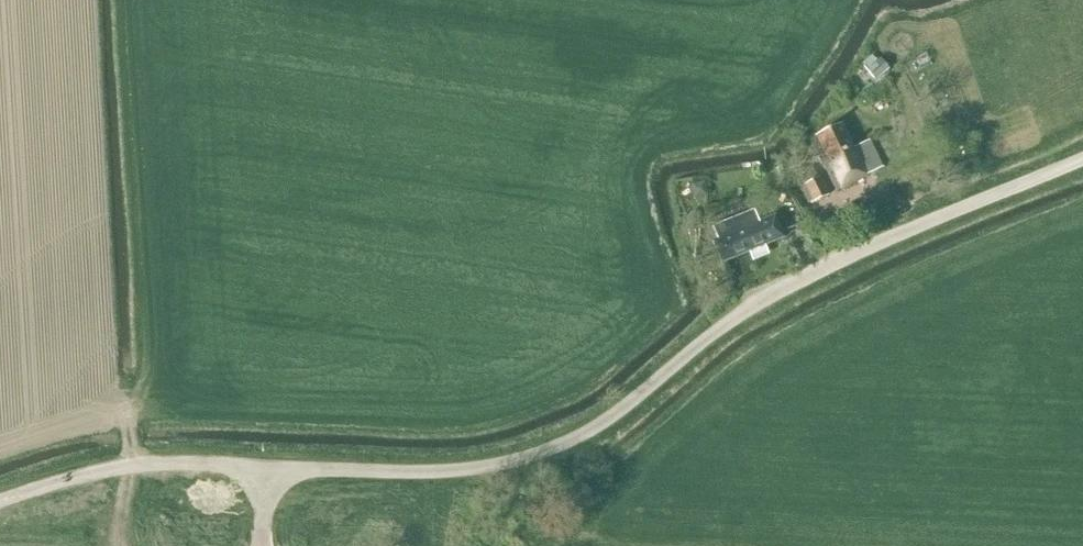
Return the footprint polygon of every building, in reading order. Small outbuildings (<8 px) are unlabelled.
[(879,59),(866,70),(875,81),(889,70),(879,59)] [(822,163),(836,191),(883,167),(869,141),(855,149),(841,123),(809,139),(821,164),(822,163)] [(828,196),(819,178),(805,185),(815,203),(828,196)] [(704,183),(690,185),(693,199),(707,196),(704,183)] [(707,228),(722,264),(783,238),(774,216),(758,223),(753,210),(707,228)]
